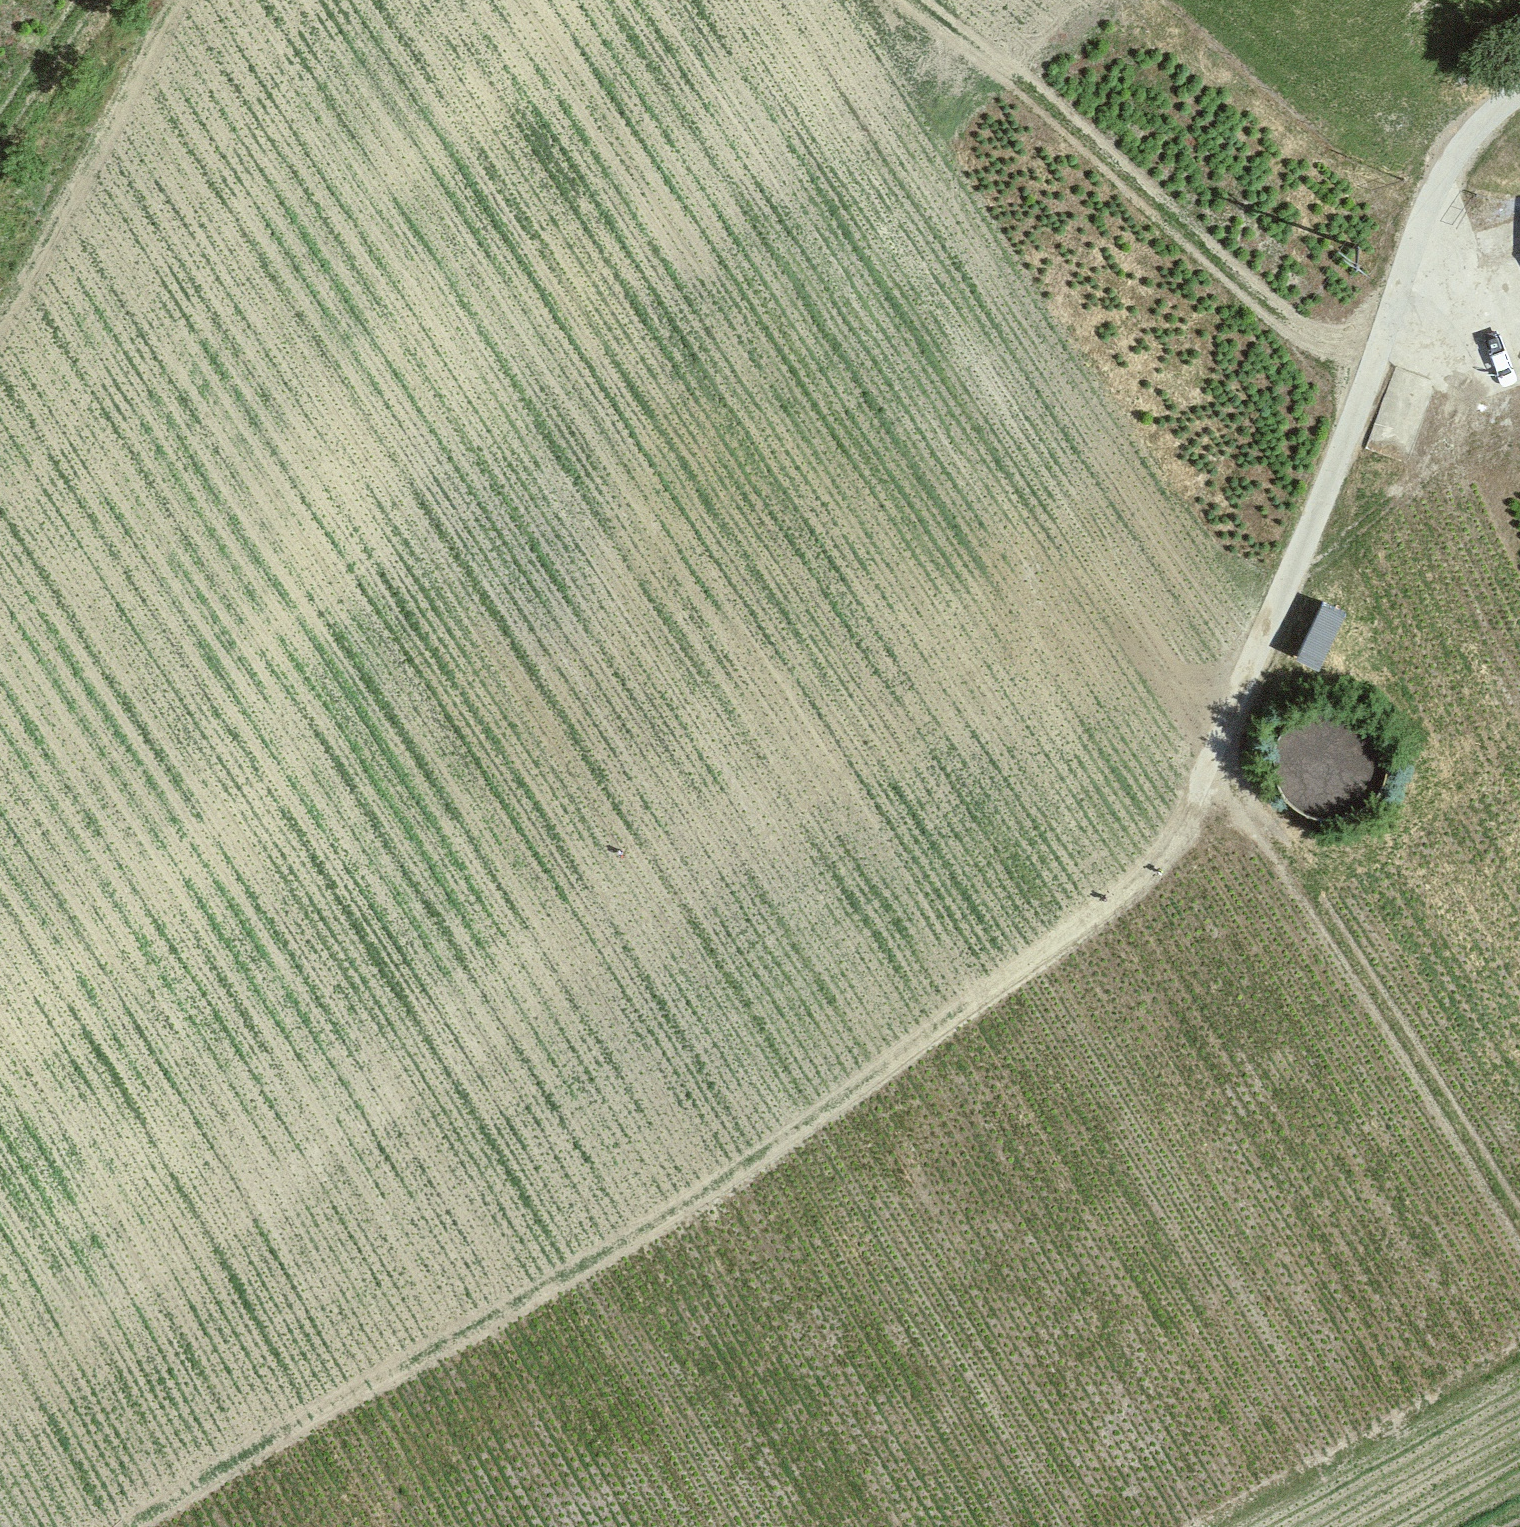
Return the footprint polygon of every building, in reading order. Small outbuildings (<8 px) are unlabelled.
[(1341,725),(1296,722),(1294,755),(1339,758),(1341,725)]
